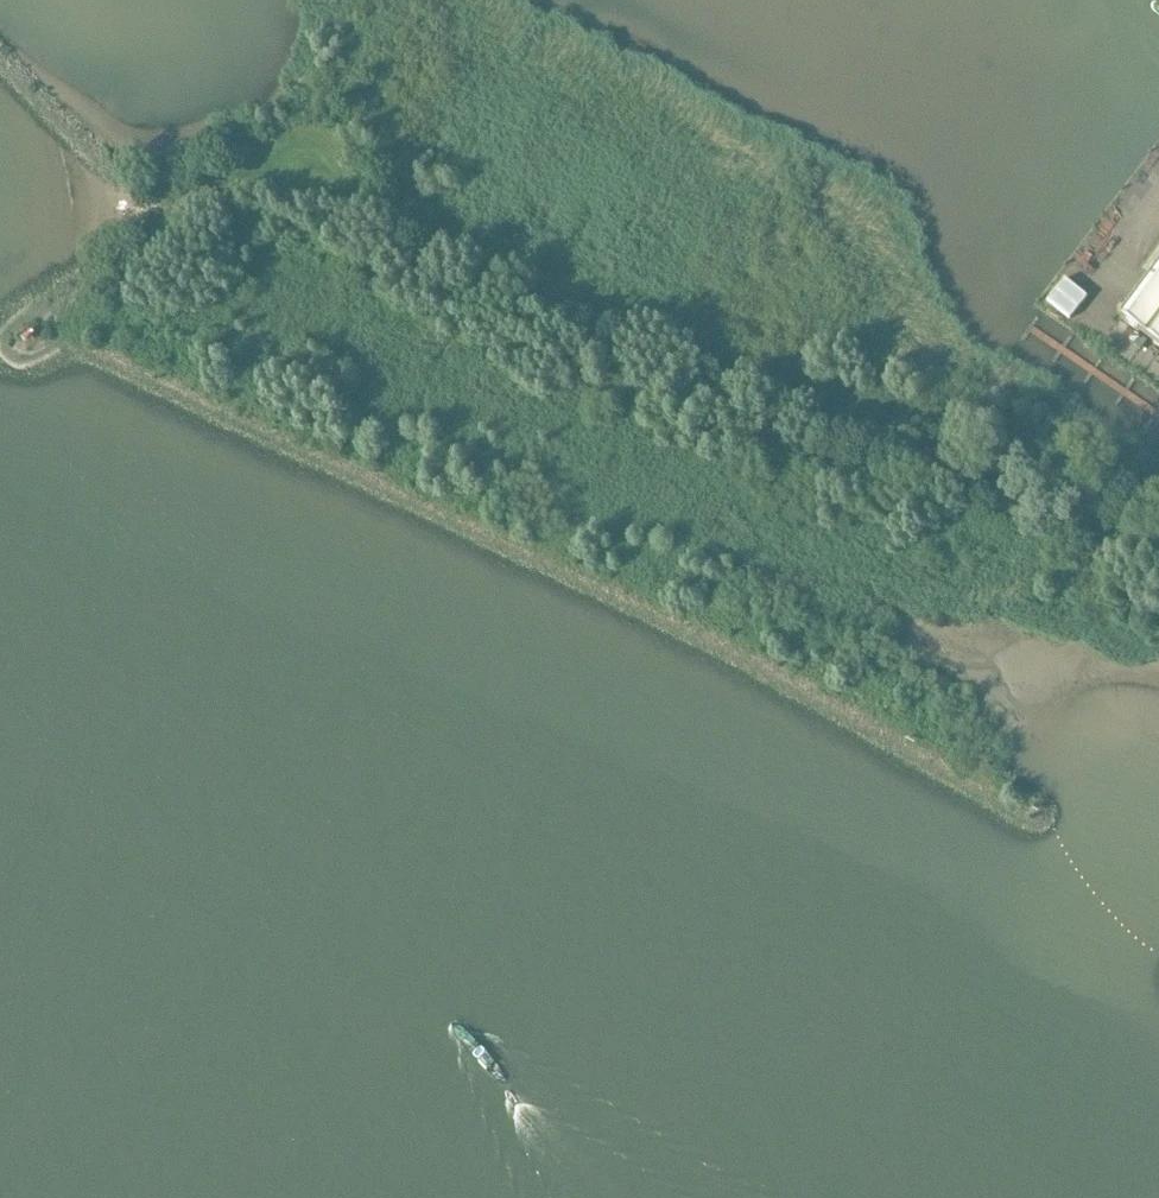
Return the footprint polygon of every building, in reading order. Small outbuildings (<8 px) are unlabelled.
[(1158,347),(1158,265),(1120,318),(1158,347)]
